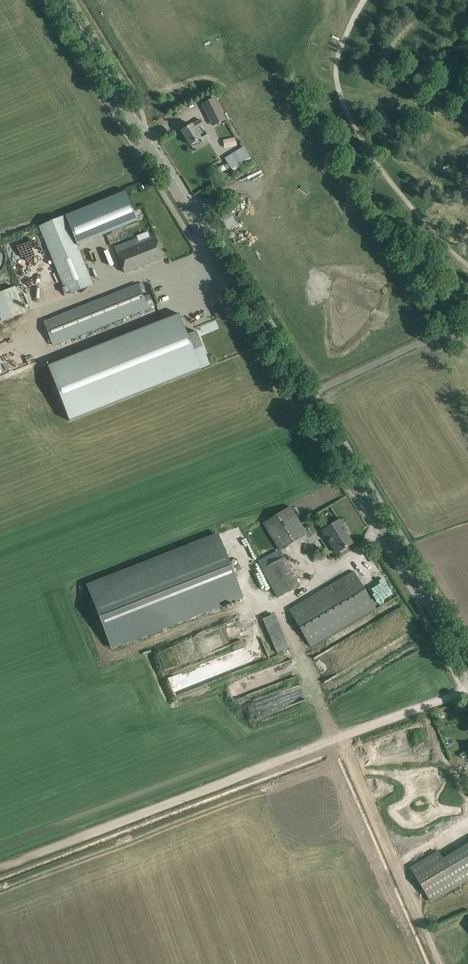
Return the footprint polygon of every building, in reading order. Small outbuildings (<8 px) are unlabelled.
[(215,97),(201,104),(212,126),(226,119),(215,97)] [(202,142),(209,138),(202,126),(204,125),(200,119),(192,124),(181,131),(190,145),(200,139),(202,142)] [(247,162),(250,160),(251,160),(243,147),(239,149),(224,158),(227,163),(216,171),(218,174),(226,169),(228,172),(232,170),(233,171),(247,162)] [(125,191),(65,216),(77,245),(137,221),(125,191)] [(70,293),(93,285),(77,245),(65,216),(38,227),(63,287),(62,288),(64,293),(69,291),(70,293)] [(228,236),(239,228),(233,220),(222,227),(228,236)] [(136,239),(114,248),(124,273),(154,261),(164,257),(156,238),(151,240),(150,238),(144,240),(145,242),(139,245),(136,239)] [(138,284),(43,322),(52,346),(154,305),(149,294),(143,296),(138,284)] [(0,292),(0,317),(2,321),(14,317),(3,291),(0,292)] [(48,365),(70,421),(200,369),(200,367),(209,363),(196,331),(187,335),(179,313),(48,365)] [(10,332),(0,335),(0,353),(15,349),(10,332)] [(275,549),(305,535),(292,506),(261,520),(275,549)] [(340,519),(322,530),(336,553),(352,543),(345,532),(347,531),(340,519)] [(218,535),(87,586),(111,647),(242,596),(218,535)] [(258,562),(261,568),(261,569),(276,598),(298,586),(279,550),(258,562)] [(310,647),(376,608),(354,571),(289,610),(310,647)] [(273,613),(261,618),(275,653),(287,648),(273,613)] [(236,657),(240,666),(247,664),(244,654),(236,657)] [(437,851),(409,867),(429,901),(458,884),(442,858),(437,851)]
